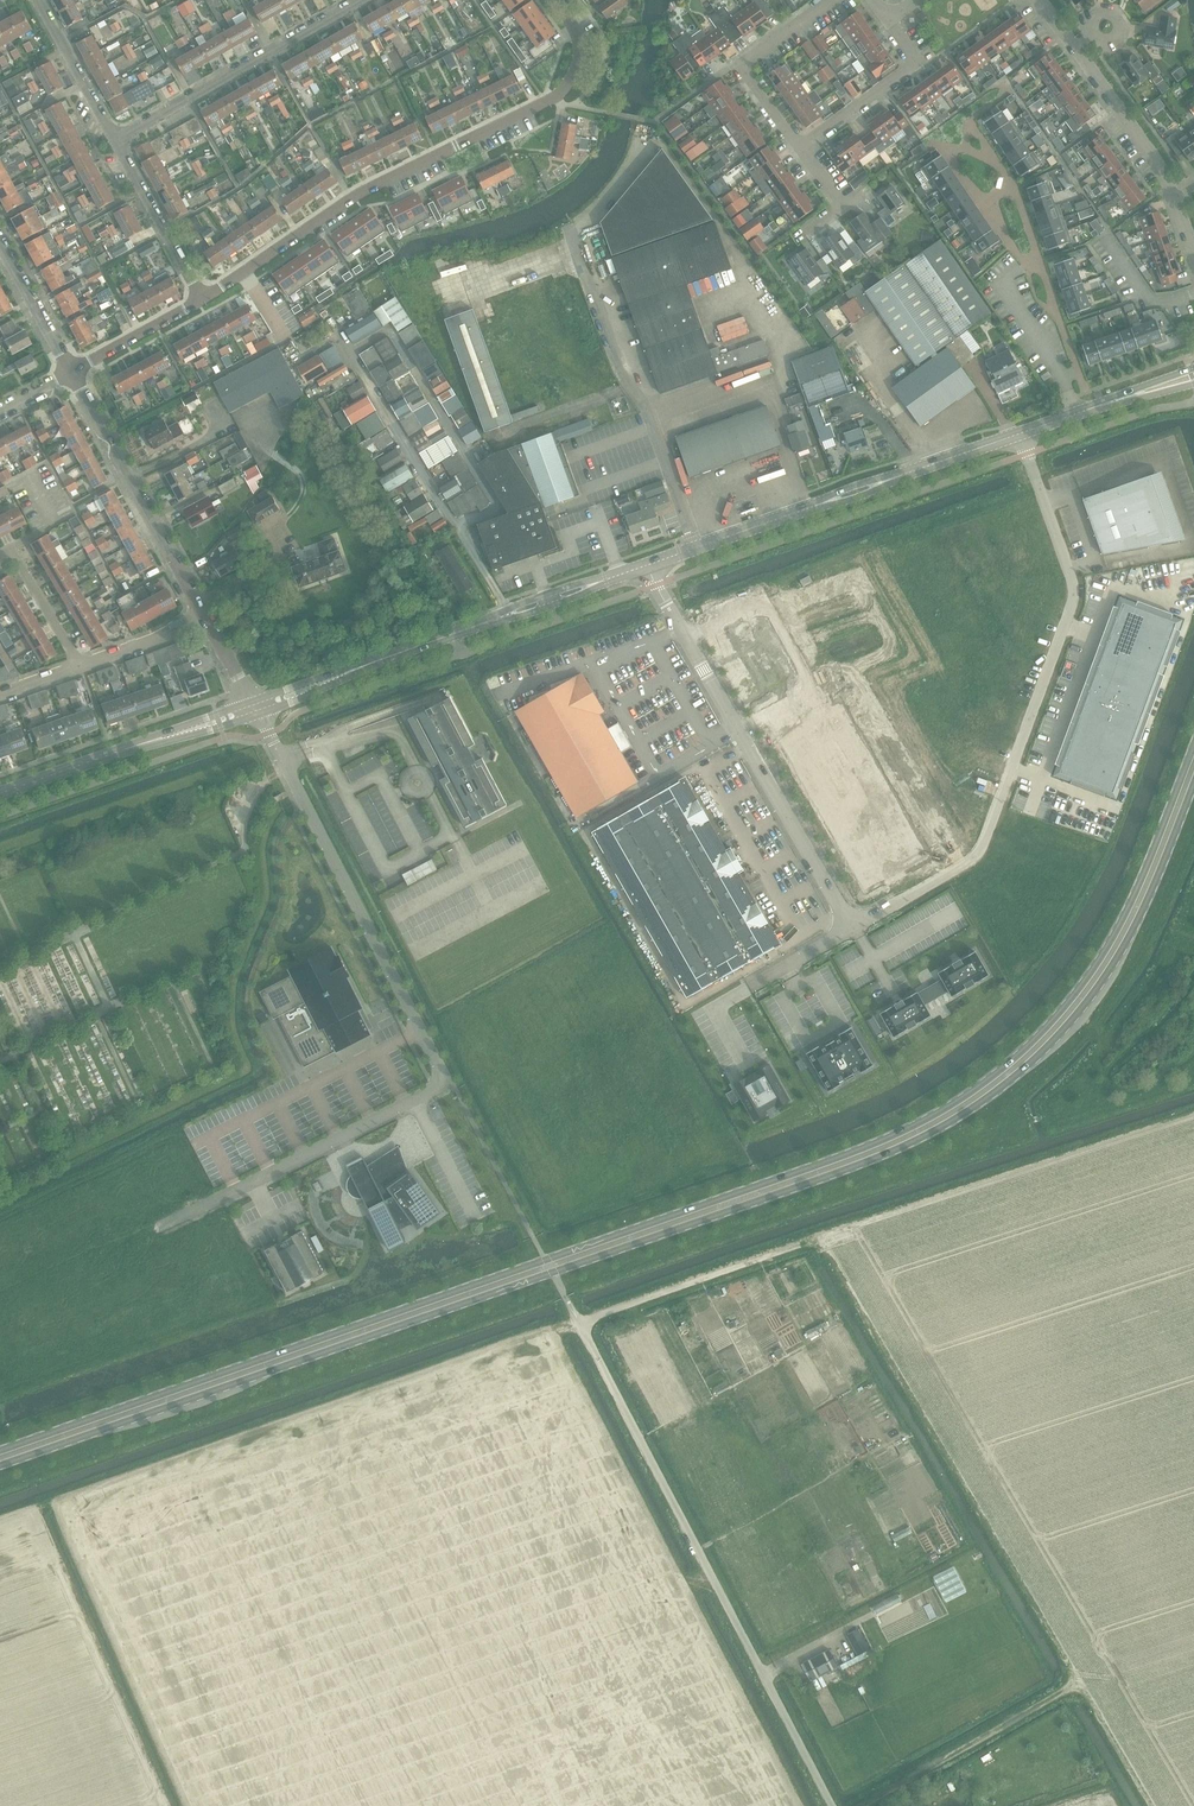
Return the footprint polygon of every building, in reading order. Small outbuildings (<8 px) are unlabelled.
[(60,13),(75,4),(80,2),(80,1),(82,0),(53,0),(60,13)] [(189,0),(177,7),(180,13),(192,6),(189,0)] [(281,0),(265,0),(266,1),(274,16),(286,9),(281,0)] [(286,9),(298,2),(297,0),(281,0),(286,9)] [(396,19),(408,12),(401,0),(396,0),(388,5),(396,19)] [(408,12),(420,5),(417,0),(401,0),(408,12)] [(454,9),(459,6),(456,0),(449,0),(454,9)] [(511,10),(525,0),(503,0),(511,10)] [(598,0),(602,5),(598,7),(606,19),(628,3),(625,0),(598,0)] [(755,28),(767,19),(773,14),(763,0),(751,0),(753,3),(742,10),(755,28)] [(790,11),(796,7),(790,0),(782,0),(790,11)] [(1145,13),(1162,0),(1136,0),(1145,13)] [(1165,6),(1169,12),(1180,5),(1176,0),(1173,0),(1165,6)] [(262,23),(274,16),(266,1),(254,8),(262,23)] [(435,4),(439,11),(444,9),(440,1),(435,4)] [(486,1),(481,4),(486,11),(491,8),(486,1)] [(156,2),(150,5),(153,10),(159,7),(156,2)] [(533,2),(514,15),(522,26),(540,12),(533,2)] [(83,19),(75,4),(60,13),(68,27),(83,19)] [(435,4),(430,7),(434,14),(439,11),(435,4)] [(376,12),(384,26),(396,19),(388,5),(376,12)] [(716,11),(736,40),(743,36),(744,37),(755,28),(742,10),(732,18),(724,6),(716,11)] [(233,8),(228,11),(232,18),(237,15),(233,8)] [(491,8),(486,11),(491,18),(496,15),(491,8)] [(10,19),(20,37),(33,29),(23,11),(10,19)] [(224,33),(232,47),(244,40),(236,26),(232,18),(228,11),(223,14),(231,29),(224,33)] [(706,36),(719,54),(731,46),(730,45),(736,40),(716,11),(708,17),(717,28),(706,36)] [(857,11),(840,24),(836,27),(836,29),(842,38),(865,22),(857,11)] [(384,26),(376,12),(364,19),(372,33),(384,26)] [(540,12),(522,26),(529,37),(548,23),(540,12)] [(926,17),(922,12),(918,15),(921,20),(926,17)] [(1025,35),(1031,30),(1019,13),(1008,21),(1020,38),(1021,38),(1025,44),(1029,41),(1025,35)] [(411,18),(415,25),(420,23),(416,16),(411,18)] [(1174,31),(1176,19),(1161,16),(1159,26),(1160,26),(1160,29),(1147,27),(1144,45),(1164,48),(1172,49),(1175,31),(1174,31)] [(137,17),(130,21),(134,27),(140,24),(137,17)] [(415,25),(411,18),(406,21),(410,28),(415,25)] [(7,44),(20,37),(10,19),(0,24),(0,31),(7,44)] [(236,26),(244,40),(257,33),(249,19),(236,26)] [(998,29),(1010,45),(1020,38),(1008,21),(998,29)] [(122,28),(118,22),(110,26),(114,33),(122,28)] [(204,24),(208,32),(213,29),(209,22),(204,24)] [(872,33),(865,22),(842,38),(850,49),(872,33)] [(355,23),(343,31),(351,45),(356,42),(363,38),(355,23)] [(420,23),(416,26),(419,33),(424,30),(420,23)] [(548,23),(529,37),(537,47),(530,52),(535,59),(552,46),(548,39),(556,34),(548,23)] [(208,32),(204,24),(199,27),(203,35),(208,32)] [(505,27),(500,30),(505,37),(509,34),(505,27)] [(464,28),(457,32),(459,34),(461,38),(467,35),(465,30),(464,28)] [(387,32),(392,39),(396,36),(392,29),(387,32)] [(416,29),(412,31),(417,39),(421,37),(416,29)] [(680,37),(675,29),(669,33),(674,40),(680,37)] [(1010,45),(998,29),(987,36),(999,53),(1004,59),(1008,56),(1003,50),(1010,45)] [(687,32),(680,37),(700,66),(706,61),(707,63),(719,54),(706,36),(702,30),(691,37),(687,32)] [(331,38),(339,52),(351,45),(343,31),(331,38)] [(203,35),(196,39),(200,46),(208,61),(220,54),(212,40),(208,32),(203,35)] [(392,39),(387,32),(382,35),(388,45),(393,42),(392,39)] [(212,40),(220,54),(232,47),(224,33),(212,40)] [(880,43),(872,33),(850,49),(857,59),(880,43)] [(812,39),(822,53),(829,48),(819,34),(812,39)] [(77,44),(85,58),(100,50),(92,36),(77,44)] [(180,39),(184,46),(189,43),(185,36),(180,39)] [(989,60),(999,53),(987,36),(977,44),(989,60)] [(141,37),(135,40),(138,46),(144,42),(141,37)] [(700,66),(680,37),(672,43),(680,54),(670,62),(682,80),(695,72),(694,70),(700,66)] [(319,44),(327,59),(339,52),(331,38),(319,44)] [(378,38),(371,42),(377,53),(384,49),(378,38)] [(512,38),(507,41),(513,49),(517,45),(512,38)] [(184,46),(180,39),(175,41),(179,48),(184,46)] [(808,40),(804,43),(801,45),(812,59),(819,54),(808,40)] [(29,41),(23,45),(28,53),(34,49),(29,41)] [(118,41),(106,47),(108,51),(120,45),(118,41)] [(129,43),(122,47),(126,54),(133,50),(129,43)] [(857,59),(851,63),(858,73),(864,69),(864,70),(887,53),(880,43),(857,59)] [(307,51),(315,66),(327,59),(319,44),(307,51)] [(989,60),(977,44),(966,51),(979,68),(989,60)] [(154,45),(145,51),(149,58),(158,53),(154,45)] [(517,45),(513,49),(522,62),(527,59),(522,52),(517,45)] [(188,53),(196,67),(208,61),(200,46),(188,53)] [(1030,51),(1033,55),(1039,51),(1036,47),(1030,51)] [(10,51),(15,60),(22,56),(16,48),(10,51)] [(359,48),(354,51),(358,57),(359,57),(363,55),(359,48)] [(460,48),(455,51),(459,58),(464,56),(460,48)] [(107,64),(100,50),(85,58),(93,72),(107,64)] [(137,57),(133,50),(126,54),(129,61),(137,57)] [(295,58),(303,72),(315,66),(307,51),(295,58)] [(353,60),(358,57),(354,51),(349,54),(353,60)] [(956,59),(968,76),(975,71),(980,78),(984,75),(979,68),(966,51),(956,59)] [(1033,55),(1030,51),(1024,55),(1027,60),(1033,55)] [(421,52),(416,55),(420,62),(425,59),(421,52)] [(196,67),(188,53),(176,60),(184,75),(196,67)] [(451,53),(443,57),(447,64),(455,60),(451,53)] [(865,70),(864,70),(867,74),(872,80),(869,82),(873,86),(878,82),(876,78),(878,76),(895,64),(887,53),(864,70),(865,70)] [(1049,53),(1032,66),(1028,69),(1036,80),(1041,77),(1040,76),(1057,64),(1049,53)] [(829,54),(825,57),(829,63),(834,60),(829,54)] [(1152,79),(1158,75),(1149,62),(1143,67),(1134,54),(1119,65),(1134,86),(1149,75),(1152,79)] [(0,57),(0,63),(2,66),(8,63),(4,55),(0,57)] [(149,61),(154,69),(164,64),(160,55),(149,61)] [(303,72),(295,58),(283,65),(291,79),(303,72)] [(818,62),(822,68),(826,65),(822,59),(818,62)] [(1009,66),(1012,70),(1022,63),(1019,59),(1009,66)] [(838,66),(834,60),(829,63),(834,69),(838,66)] [(43,82),(58,74),(51,62),(36,70),(43,82)] [(330,64),(334,71),(339,69),(335,62),(330,64)] [(940,70),(952,87),(963,79),(951,62),(940,70)] [(768,75),(776,86),(793,74),(785,63),(768,75)] [(115,78),(107,64),(93,72),(100,86),(115,78)] [(334,71),(330,64),(325,67),(329,74),(334,71)] [(1065,74),(1057,64),(1040,76),(1041,77),(1048,86),(1065,74)] [(834,76),(831,72),(826,65),(822,68),(822,69),(817,72),(824,83),(834,76)] [(1012,70),(1009,66),(1003,70),(1006,75),(1012,70)] [(162,71),(166,77),(172,73),(169,67),(162,71)] [(262,77),(270,91),(282,84),(274,70),(262,77)] [(930,78),(942,94),(952,87),(940,70),(930,78)] [(137,76),(142,83),(149,78),(145,71),(137,76)] [(417,72),(410,75),(414,82),(421,79),(417,72)] [(482,74),(485,81),(490,79),(487,72),(482,74)] [(58,74),(43,82),(50,95),(65,87),(58,74)] [(485,81),(482,74),(477,77),(481,84),(485,81)] [(800,84),(793,74),(776,86),(783,96),(800,84)] [(1072,84),(1065,74),(1048,86),(1053,93),(1049,96),(1047,97),(1049,101),(1072,84)] [(501,81),(508,96),(521,90),(514,75),(501,81)] [(844,75),(840,78),(844,84),(848,81),(844,75)] [(306,78),(310,85),(315,95),(321,91),(315,82),(314,82),(310,76),(306,78)] [(270,91),(262,77),(250,84),(258,98),(270,91)] [(988,81),(991,85),(997,81),(994,77),(988,81)] [(108,101),(109,100),(122,93),(123,93),(115,78),(100,86),(106,96),(105,96),(108,101)] [(310,85),(306,78),(301,81),(305,88),(310,85)] [(919,85),(932,102),(936,108),(940,105),(936,99),(942,94),(930,78),(919,85)] [(30,89),(37,85),(35,80),(27,84),(30,89)] [(116,114),(148,96),(157,91),(150,80),(123,95),(122,93),(109,100),(116,114)] [(369,87),(365,80),(358,84),(362,91),(369,87)] [(702,93),(709,104),(730,89),(727,85),(724,86),(720,80),(702,93)] [(837,89),(841,86),(837,80),(833,83),(837,89)] [(508,96),(501,81),(489,87),(496,102),(508,96)] [(853,87),(848,81),(844,84),(854,98),(861,92),(856,85),(853,87)] [(991,85),(988,81),(982,85),(985,90),(991,85)] [(1163,82),(1157,86),(1162,93),(1168,89),(1163,82)] [(13,83),(5,87),(10,96),(18,92),(13,83)] [(1018,92),(1023,89),(1018,83),(1014,86),(1018,92)] [(258,98),(250,84),(238,90),(246,105),(258,98)] [(457,86),(460,94),(465,91),(462,84),(457,86)] [(808,95),(800,84),(783,96),(791,107),(808,95)] [(1080,95),(1072,84),(1049,101),(1052,105),(1054,104),(1059,110),(1063,107),(1080,95)] [(37,85),(30,89),(33,94),(40,90),(37,85)] [(909,93),(921,110),(932,102),(919,85),(909,93)] [(460,94),(457,86),(452,89),(456,96),(460,94)] [(841,86),(837,89),(841,95),(846,92),(841,86)] [(496,102),(489,87),(476,94),(484,108),(496,102)] [(709,104),(704,108),(711,119),(717,115),(735,102),(731,96),(733,94),(730,89),(709,104)] [(1023,89),(1018,92),(1023,98),(1027,95),(1023,89)] [(246,105),(238,90),(226,97),(234,112),(246,105)] [(814,91),(808,95),(791,107),(798,117),(821,101),(814,91)] [(25,92),(12,99),(21,114),(33,107),(25,92)] [(921,110),(909,93),(898,100),(910,117),(921,110)] [(274,96),(273,97),(277,104),(282,101),(279,96),(278,94),(274,96)] [(484,108),(476,94),(464,100),(471,114),(484,108)] [(1011,95),(1007,98),(1010,103),(1015,100),(1011,95)] [(1088,105),(1080,95),(1063,107),(1071,117),(1065,121),(1065,122),(1088,105)] [(432,99),(435,106),(440,104),(437,96),(432,99)] [(962,100),(965,104),(971,100),(968,96),(962,100)] [(234,112),(226,97),(214,104),(222,118),(234,112)] [(273,97),(268,100),(272,106),(277,104),(273,97)] [(435,106),(432,99),(426,102),(430,109),(435,106)] [(471,114),(464,100),(452,106),(459,120),(471,114)] [(965,104),(962,100),(956,104),(959,109),(965,104)] [(827,109),(821,101),(798,117),(806,128),(823,116),(823,115),(827,112),(827,109)] [(1037,101),(1029,107),(1033,113),(1037,110),(1041,107),(1037,101)] [(739,107),(735,102),(717,115),(724,125),(745,110),(741,105),(739,107)] [(53,123),(67,115),(60,103),(46,111),(53,123)] [(1153,103),(1147,107),(1152,114),(1158,110),(1153,103)] [(202,111),(210,126),(212,129),(219,125),(226,137),(230,135),(231,136),(232,135),(225,124),(221,119),(222,118),(214,104),(202,111)] [(1095,115),(1088,105),(1065,122),(1073,132),(1068,135),(1073,141),(1090,128),(1086,123),(1095,115)] [(459,120),(452,106),(439,112),(446,127),(459,120)] [(997,106),(991,110),(995,116),(1001,111),(997,106)] [(249,111),(253,118),(257,115),(253,108),(249,111)] [(748,115),(745,110),(724,125),(732,135),(750,122),(746,117),(748,115)] [(1037,110),(1033,113),(1037,120),(1041,117),(1037,110)] [(253,118),(249,111),(244,113),(250,124),(255,121),(253,118)] [(916,134),(908,124),(899,112),(893,117),(889,111),(883,115),(881,113),(877,116),(891,136),(892,136),(902,129),(909,139),(916,134)] [(941,115),(944,119),(950,115),(947,111),(941,115)] [(986,124),(984,126),(987,130),(989,129),(992,133),(991,133),(992,134),(1008,123),(1001,111),(995,116),(984,122),(986,124)] [(446,127),(439,112),(426,118),(433,133),(446,127)] [(396,117),(399,124),(404,121),(401,114),(396,117)] [(59,135),(74,128),(67,115),(53,123),(59,135)] [(675,115),(663,124),(664,125),(670,132),(675,128),(681,124),(675,115)] [(1029,115),(1025,118),(1029,124),(1033,121),(1029,115)] [(866,136),(875,148),(879,154),(896,142),(892,136),(891,136),(877,116),(872,119),(874,122),(868,126),(872,132),(866,136)] [(196,133),(202,130),(203,130),(196,117),(189,121),(196,133)] [(399,124),(396,117),(391,119),(394,126),(399,124)] [(1047,135),(1051,131),(1056,129),(1048,118),(1040,124),(1047,135)] [(45,120),(37,125),(40,129),(47,125),(45,120)] [(1008,123),(992,134),(999,144),(1019,130),(1012,120),(1008,123)] [(183,125),(190,137),(196,133),(189,121),(183,125)] [(225,124),(232,135),(236,133),(229,121),(225,124)] [(1033,121),(1029,124),(1032,129),(1037,126),(1033,121)] [(754,128),(750,122),(732,135),(739,146),(760,131),(756,126),(754,128)] [(20,124),(8,131),(0,135),(0,143),(12,137),(10,134),(22,127),(20,124)] [(402,130),(409,145),(422,138),(415,124),(402,130)] [(563,124),(560,140),(573,142),(576,126),(563,124)] [(675,128),(670,132),(675,140),(687,132),(681,124),(675,128)] [(47,125),(40,129),(43,134),(50,130),(47,125)] [(176,128),(183,140),(190,137),(183,125),(176,128)] [(0,129),(0,135),(8,131),(6,126),(0,129)] [(371,129),(384,157),(397,151),(390,136),(378,142),(374,136),(379,133),(375,127),(371,129)] [(922,135),(928,131),(925,127),(919,131),(922,135)] [(66,148),(80,140),(74,128),(59,135),(66,148)] [(177,144),(179,142),(183,140),(176,128),(170,132),(173,138),(177,144)] [(365,148),(372,163),(384,157),(371,129),(365,131),(372,145),(365,148)] [(206,136),(202,130),(196,133),(190,137),(183,140),(179,142),(183,149),(191,145),(206,136)] [(390,136),(397,151),(409,145),(402,130),(390,136)] [(1019,130),(1015,133),(999,144),(1006,155),(1023,144),(1027,141),(1019,130)] [(763,136),(760,131),(739,146),(747,156),(765,143),(761,137),(763,136)] [(1051,131),(1047,135),(1052,141),(1056,138),(1051,131)] [(1186,133),(1179,138),(1175,132),(1165,139),(1177,155),(1182,151),(1189,161),(1193,158),(1193,143),(1186,133)] [(1038,134),(1032,138),(1039,148),(1040,147),(1045,144),(1038,134)] [(226,137),(225,138),(228,143),(233,141),(231,136),(230,135),(226,137)] [(346,141),(349,148),(355,146),(350,135),(344,138),(346,141)] [(843,140),(858,160),(875,148),(866,136),(860,141),(856,135),(850,139),(848,136),(843,140)] [(690,136),(678,145),(684,153),(696,144),(690,136)] [(1085,162),(1089,160),(1090,159),(1107,147),(1099,136),(1089,143),(1085,137),(1073,146),(1078,152),(1085,162)] [(143,162),(157,155),(166,150),(159,137),(149,143),(148,142),(136,149),(143,162)] [(581,137),(580,144),(588,145),(589,139),(581,137)] [(73,160),(87,152),(80,140),(66,148),(73,160)] [(573,142),(560,140),(557,157),(570,159),(573,142)] [(858,160),(843,140),(839,143),(841,146),(834,150),(839,156),(833,160),(842,172),(858,160)] [(349,148),(346,141),(341,143),(344,151),(349,148)] [(923,143),(916,147),(920,153),(926,148),(923,143)] [(1023,144),(1006,155),(1013,165),(1013,166),(1030,155),(1023,144)] [(51,149),(47,151),(50,156),(54,154),(61,150),(58,145),(51,149)] [(749,159),(757,170),(777,155),(774,151),(771,153),(767,146),(749,159)] [(693,147),(684,153),(690,161),(699,155),(693,147)] [(1114,157),(1107,147),(1090,159),(1098,169),(1114,157)] [(353,154),(360,169),(372,163),(365,148),(353,154)] [(662,149),(600,223),(606,240),(611,256),(712,220),(662,149)] [(726,156),(721,149),(711,157),(716,162),(726,156)] [(61,150),(54,154),(56,159),(63,155),(61,150)] [(929,151),(923,155),(926,160),(932,156),(930,153),(929,151)] [(67,179),(74,175),(80,172),(94,164),(87,152),(73,160),(75,164),(68,168),(69,169),(63,171),(67,179)] [(1030,155),(1013,166),(1014,166),(1021,177),(1041,163),(1034,152),(1030,155)] [(24,161),(26,160),(23,155),(11,161),(7,153),(0,157),(0,175),(24,161)] [(360,169),(353,154),(340,161),(347,175),(360,169)] [(157,155),(143,162),(142,163),(150,177),(165,170),(157,155)] [(781,160),(777,155),(757,170),(751,174),(759,185),(764,181),(782,168),(778,162),(781,160)] [(722,159),(716,164),(720,169),(730,162),(726,156),(721,159),(722,159)] [(941,156),(920,169),(928,181),(932,178),(948,167),(948,166),(941,156)] [(1122,167),(1114,157),(1098,169),(1102,176),(1097,180),(1100,184),(1101,183),(1122,167)] [(206,158),(199,162),(202,167),(209,163),(206,158)] [(311,159),(307,162),(311,169),(316,166),(311,159)] [(37,160),(32,162),(35,168),(40,165),(37,160)] [(198,160),(192,164),(195,171),(202,167),(199,162),(198,160)] [(13,182),(10,176),(17,171),(21,170),(21,169),(27,166),(24,161),(0,175),(0,189),(13,182)] [(311,169),(307,162),(302,165),(307,172),(311,169)] [(493,169),(499,181),(514,173),(509,162),(493,169)] [(1073,172),(1077,169),(1073,163),(1069,166),(1073,172)] [(86,184),(101,176),(94,164),(80,172),(86,184)] [(202,167),(195,171),(199,178),(206,174),(202,167)] [(948,167),(932,178),(939,188),(955,177),(948,167),(949,167),(948,167)] [(1130,177),(1122,167),(1101,183),(1104,187),(1108,184),(1113,190),(1130,177)] [(316,177),(325,190),(337,182),(328,168),(316,177)] [(764,190),(767,194),(792,176),(789,172),(786,173),(782,168),(764,181),(769,187),(764,190)] [(284,178),(288,185),(292,182),(288,176),(289,175),(285,169),(280,173),(284,178)] [(499,181),(493,169),(478,177),(484,188),(499,181)] [(1077,169),(1073,172),(1077,178),(1081,175),(1077,169)] [(158,191),(172,184),(165,170),(150,177),(158,191)] [(1050,195),(1055,193),(1047,173),(1036,179),(1038,184),(1027,188),(1032,201),(1050,195)] [(858,175),(853,180),(857,186),(863,182),(858,175)] [(93,196),(107,188),(101,176),(86,184),(93,196)] [(462,176),(447,183),(459,208),(473,201),(470,195),(471,194),(462,176)] [(775,195),(779,201),(797,188),(793,183),(796,181),(792,176),(767,194),(770,198),(775,195)] [(29,186),(36,182),(33,177),(27,181),(29,186)] [(304,184),(313,198),(325,190),(316,177),(304,184)] [(955,177),(939,188),(946,199),(963,188),(955,177)] [(1113,199),(1116,203),(1116,204),(1117,203),(1137,188),(1130,177),(1113,190),(1118,196),(1113,199)] [(288,185),(284,178),(279,181),(284,188),(288,185)] [(1068,178),(1062,183),(1066,188),(1072,184),(1068,178)] [(26,188),(24,183),(16,187),(13,182),(0,189),(0,197),(2,201),(26,188)] [(36,182),(29,186),(32,191),(39,187),(36,182)] [(193,191),(187,194),(189,199),(192,197),(199,193),(210,188),(209,185),(207,183),(199,187),(193,191)] [(447,183),(433,191),(441,209),(442,208),(445,215),(459,208),(447,183)] [(715,183),(709,187),(716,198),(722,193),(715,183)] [(52,184),(47,187),(51,195),(57,191),(52,184)] [(166,205),(180,197),(172,184),(158,191),(166,205)] [(293,192),(302,206),(313,198),(304,184),(293,192)] [(508,184),(502,187),(506,193),(511,191),(508,184)] [(1087,193),(1091,190),(1087,184),(1083,187),(1087,193)] [(921,185),(915,189),(920,197),(926,193),(921,185)] [(889,214),(904,203),(891,186),(877,197),(884,207),(877,213),(880,218),(886,226),(894,221),(889,214)] [(502,187),(496,190),(500,196),(506,193),(502,187)] [(26,188),(2,201),(8,212),(24,203),(21,197),(29,193),(26,188)] [(107,188),(93,196),(100,208),(114,200),(107,188)] [(207,192),(211,199),(218,195),(214,188),(207,192)] [(801,194),(797,188),(779,201),(787,212),(807,197),(804,192),(801,194)] [(963,188),(946,199),(953,210),(970,199),(963,188)] [(1091,199),(1096,196),(1100,193),(1096,188),(1092,190),(1091,190),(1087,193),(1091,199)] [(1145,198),(1137,188),(1117,203),(1126,213),(1129,211),(1145,198)] [(735,190),(723,199),(728,206),(740,198),(735,190)] [(65,205),(57,191),(51,195),(50,196),(54,203),(49,206),(52,212),(59,208),(64,205),(65,205)] [(302,206),(293,192),(281,200),(290,214),(302,206)] [(419,193),(404,200),(416,225),(430,218),(427,211),(428,211),(419,193)] [(85,194),(78,198),(80,202),(87,198),(85,194)] [(1050,195),(1032,201),(1036,213),(1054,207),(1050,195)] [(728,206),(726,208),(731,216),(749,204),(743,196),(740,198),(728,206)] [(180,197),(166,205),(174,220),(188,212),(180,197)] [(252,200),(257,206),(261,203),(257,197),(252,200)] [(811,202),(807,197),(787,212),(794,223),(812,210),(808,204),(811,202)] [(87,198),(80,202),(83,207),(90,203),(87,198)] [(934,198),(925,204),(929,210),(938,204),(934,198)] [(970,199),(953,210),(961,220),(977,209),(970,199)] [(257,206),(252,200),(248,203),(252,209),(257,206)] [(404,200),(389,207),(398,226),(399,225),(402,232),(416,225),(404,200)] [(482,200),(477,202),(481,211),(486,209),(482,200)] [(1086,200),(1080,202),(1083,209),(1089,207),(1086,200)] [(433,202),(429,204),(433,213),(438,210),(433,202)] [(78,204),(71,208),(74,213),(80,209),(78,204)] [(18,229),(41,216),(35,205),(12,218),(18,229)] [(122,226),(136,218),(129,205),(115,213),(122,226)] [(261,214),(271,227),(283,219),(273,205),(261,214)] [(1054,207),(1036,213),(1040,225),(1063,217),(1059,205),(1054,207)] [(1102,214),(1106,211),(1102,205),(1097,208),(1102,214)] [(371,207),(358,216),(373,239),(386,231),(382,225),(382,224),(371,207)] [(1091,208),(1084,210),(1087,217),(1093,215),(1091,208)] [(224,209),(220,212),(225,218),(229,215),(224,209)] [(977,209),(961,220),(968,231),(984,220),(977,209)] [(438,210),(433,213),(437,221),(442,219),(438,210)] [(1106,211),(1102,214),(1106,220),(1110,217),(1106,211)] [(1143,231),(1163,224),(1158,211),(1139,218),(1143,231)] [(229,215),(234,222),(238,218),(234,212),(229,215)] [(883,240),(872,224),(871,224),(863,212),(850,222),(861,238),(857,241),(866,253),(883,240)] [(741,213),(733,219),(739,227),(747,222),(741,213)] [(86,214),(77,219),(79,224),(88,219),(86,214)] [(250,221),(259,235),(271,227),(261,214),(250,221)] [(935,214),(930,218),(934,223),(939,220),(935,214)] [(234,222),(229,215),(225,218),(229,225),(234,222)] [(41,216),(18,229),(24,240),(47,227),(41,216)] [(196,216),(190,219),(198,233),(204,229),(196,216)] [(358,216),(345,225),(360,248),(373,239),(358,216)] [(1063,217),(1040,225),(1044,237),(1044,238),(1067,229),(1063,217)] [(136,218),(122,226),(129,238),(143,230),(136,218)] [(755,218),(751,222),(740,230),(747,239),(763,228),(755,218)] [(886,226),(880,218),(872,224),(883,240),(892,234),(889,230),(886,226)] [(1105,230),(1097,218),(1093,220),(1090,223),(1095,230),(1098,235),(1105,230)] [(109,233),(116,229),(111,219),(103,222),(106,227),(101,229),(104,235),(109,233)] [(951,219),(947,223),(950,228),(955,224),(951,219)] [(984,220),(968,231),(975,242),(992,230),(991,230),(984,220)] [(238,229),(248,243),(259,235),(250,221),(238,229)] [(709,351),(685,285),(731,268),(715,222),(669,238),(669,239),(613,259),(661,393),(717,373),(768,354),(763,340),(721,355),(718,347),(709,351)] [(769,225),(773,231),(777,228),(773,222),(769,225)] [(392,223),(387,226),(391,234),(396,232),(392,223)] [(67,230),(62,233),(64,237),(78,230),(74,224),(67,228),(66,229),(67,230)] [(1163,224),(1143,231),(1136,233),(1138,238),(1144,235),(1147,243),(1167,236),(1163,224)] [(345,225),(331,234),(343,251),(344,251),(348,257),(360,248),(345,225)] [(206,231),(210,238),(215,234),(211,228),(206,231)] [(227,237),(236,251),(248,243),(238,229),(227,237)] [(1067,229),(1044,238),(1046,243),(1044,243),(1046,249),(1048,248),(1049,250),(1072,242),(1067,229)] [(64,237),(57,241),(60,246),(66,242),(67,245),(77,240),(80,246),(85,243),(78,230),(64,237)] [(975,242),(971,244),(979,255),(991,247),(992,249),(1002,243),(997,235),(995,236),(992,231),(992,230),(975,242)] [(1095,230),(1090,233),(1093,238),(1098,235),(1095,230)] [(32,256),(56,242),(50,231),(26,245),(32,256)] [(205,241),(210,238),(206,231),(201,234),(205,241)] [(852,264),(864,256),(853,241),(847,245),(837,231),(820,244),(837,267),(849,259),(852,264)] [(922,231),(921,240),(931,241),(933,233),(922,231)] [(1120,231),(1115,234),(1119,240),(1124,237),(1129,235),(1128,234),(1127,233),(1126,232),(1124,232),(1123,232),(1122,232),(1121,233),(1120,231)] [(92,232),(86,236),(90,243),(96,239),(92,232)] [(1151,255),(1171,248),(1167,236),(1147,243),(1151,255)] [(216,245),(225,258),(236,251),(227,237),(216,245)] [(1124,237),(1119,240),(1124,246),(1128,243),(1124,237)] [(325,238),(312,247),(328,271),(340,262),(336,256),(337,256),(325,238)] [(766,249),(760,240),(758,238),(750,243),(758,254),(766,249)] [(910,259),(901,265),(953,340),(991,314),(939,239),(910,259)] [(956,240),(951,243),(955,248),(960,245),(956,240)] [(56,242),(32,256),(38,266),(61,253),(55,243),(56,243),(56,242)] [(85,243),(77,248),(80,253),(88,249),(85,243)] [(129,250),(125,243),(111,250),(115,257),(129,250)] [(225,258),(216,245),(204,253),(213,266),(225,258)] [(144,246),(137,250),(141,257),(148,253),(144,246)] [(312,247),(299,256),(315,280),(328,271),(312,247)] [(821,281),(832,273),(821,258),(815,262),(805,248),(789,261),(806,285),(817,276),(821,281)] [(1155,267),(1175,260),(1171,248),(1151,255),(1155,267)] [(390,250),(383,255),(386,260),(394,255),(390,250)] [(1134,262),(1139,259),(1135,253),(1130,256),(1134,262)] [(383,255),(375,259),(379,265),(386,260),(383,255)] [(299,256),(286,265),(301,288),(315,280),(299,256)] [(1094,256),(1089,259),(1093,265),(1093,266),(1098,263),(1094,256)] [(48,281),(63,272),(59,266),(69,261),(67,257),(42,270),(48,281)] [(1056,264),(1054,265),(1058,278),(1077,271),(1072,258),(1065,261),(1064,259),(1055,262),(1056,264)] [(1139,259),(1134,262),(1139,268),(1143,265),(1139,259)] [(1175,260),(1155,267),(1160,279),(1162,286),(1177,281),(1174,274),(1179,272),(1175,260)] [(82,267),(87,276),(98,269),(94,261),(82,267)] [(1098,263),(1093,266),(1098,273),(1103,270),(1098,263)] [(976,264),(969,269),(974,275),(981,271),(976,264)] [(286,265),(272,274),(284,291),(285,291),(289,297),(301,288),(286,265)] [(360,265),(352,269),(356,275),(363,270),(360,265)] [(880,280),(865,290),(865,289),(863,290),(876,308),(915,365),(953,340),(901,265),(880,280)] [(98,269),(87,276),(90,282),(103,276),(99,269),(98,269)] [(146,282),(153,278),(149,270),(142,274),(146,282)] [(1146,270),(1142,273),(1146,279),(1151,276),(1146,270)] [(349,271),(342,276),(346,281),(353,277),(349,271)] [(1077,271),(1058,278),(1062,289),(1062,290),(1081,283),(1077,271)] [(63,272),(48,281),(53,291),(78,277),(76,273),(66,279),(63,272)] [(180,292),(172,278),(168,272),(154,279),(165,300),(180,292)] [(875,272),(868,277),(873,284),(880,279),(875,272)] [(1108,278),(1104,281),(1108,287),(1108,288),(1113,285),(1108,278)] [(165,300),(154,279),(153,279),(157,286),(143,293),(151,308),(165,300)] [(120,285),(124,293),(131,289),(127,281),(120,285)] [(850,300),(863,290),(865,289),(860,282),(845,293),(850,300)] [(62,307),(77,298),(74,292),(83,287),(81,283),(56,296),(62,307)] [(1081,283),(1062,290),(1067,302),(1085,295),(1081,283)] [(1113,285),(1108,288),(1113,295),(1118,292),(1113,285)] [(97,295),(101,302),(114,295),(110,288),(97,295)] [(330,288),(323,293),(327,298),(334,293),(330,288)] [(863,290),(850,300),(841,306),(852,322),(863,314),(865,316),(876,308),(863,290)] [(357,315),(369,307),(359,291),(347,298),(357,315)] [(151,308),(143,293),(129,301),(137,316),(151,308)] [(323,293),(316,298),(319,303),(327,298),(323,293)] [(1069,308),(1066,309),(1069,318),(1075,316),(1078,315),(1077,312),(1090,308),(1090,307),(1089,307),(1085,295),(1067,302),(1069,308)] [(12,308),(5,296),(0,299),(0,315),(12,308)] [(77,298),(62,307),(68,317),(92,303),(90,299),(81,305),(77,298)] [(381,308),(374,312),(383,326),(390,321),(391,322),(397,332),(411,323),(395,298),(381,308)] [(299,304),(291,309),(295,314),(302,310),(299,304)] [(1131,304),(1123,307),(1125,312),(1133,309),(1131,304)] [(236,312),(244,326),(257,319),(249,305),(236,312)] [(806,305),(799,310),(805,318),(812,313),(806,305)] [(1119,308),(1111,311),(1113,316),(1121,314),(1119,308)] [(311,310),(298,319),(303,327),(316,319),(311,310)] [(485,432),(513,422),(512,421),(540,412),(539,407),(511,416),(510,414),(479,328),(473,310),(445,319),(485,432)] [(820,310),(814,314),(820,323),(823,321),(824,316),(820,310)] [(1150,310),(1142,312),(1144,318),(1152,315),(1150,310)] [(373,311),(344,328),(354,344),(383,327),(383,326),(374,312),(373,311)] [(1111,311),(1103,313),(1105,319),(1113,316),(1111,311)] [(127,323),(121,312),(114,315),(120,327),(127,323)] [(244,326),(236,312),(224,318),(232,333),(244,326)] [(76,336),(90,328),(90,327),(96,324),(103,321),(103,320),(100,315),(87,322),(84,315),(69,323),(76,336)] [(1095,316),(1087,319),(1089,325),(1097,322),(1095,316)] [(232,333),(224,318),(212,325),(220,339),(232,333)] [(108,325),(105,319),(103,320),(103,321),(96,324),(99,330),(108,325)] [(1087,319),(1079,322),(1081,327),(1089,325),(1087,319)] [(1155,321),(1143,325),(1150,344),(1156,341),(1157,344),(1166,341),(1162,330),(1159,331),(1156,320),(1155,321)] [(31,344),(23,331),(19,333),(12,321),(0,328),(6,340),(4,341),(12,355),(31,344)] [(414,324),(413,324),(399,333),(408,348),(423,339),(414,324)] [(220,339),(212,325),(200,332),(208,346),(220,339)] [(1131,329),(1138,348),(1150,344),(1143,325),(1131,329)] [(90,328),(76,336),(82,348),(97,340),(90,328)] [(1119,333),(1125,352),(1126,352),(1137,348),(1138,348),(1131,329),(1119,333)] [(252,341),(257,338),(253,331),(248,333),(252,341)] [(208,346),(200,332),(188,338),(195,353),(208,346)] [(1119,333),(1107,337),(1113,356),(1125,352),(1119,333),(1118,333),(1119,333)] [(248,334),(243,336),(247,344),(252,341),(248,334)] [(382,341),(374,346),(384,362),(399,353),(389,336),(382,341)] [(960,336),(946,346),(947,348),(961,367),(975,356),(960,336)] [(1095,341),(1101,361),(1102,361),(1101,360),(1113,356),(1107,337),(1095,342),(1095,341)] [(195,353),(188,338),(175,345),(183,360),(195,353)] [(267,338),(254,344),(257,351),(270,344),(267,338)] [(436,361),(423,340),(409,349),(422,370),(436,361)] [(1094,342),(1082,346),(1085,354),(1083,355),(1085,363),(1088,362),(1088,365),(1101,361),(1095,341),(1094,342)] [(228,354),(233,351),(228,344),(224,347),(228,354)] [(334,346),(320,355),(331,373),(345,365),(334,346)] [(360,354),(369,370),(382,363),(384,362),(374,346),(373,347),(360,354)] [(223,357),(228,354),(224,347),(219,349),(223,357)] [(815,354),(791,362),(820,442),(834,437),(830,427),(829,423),(826,425),(818,403),(848,392),(854,389),(852,383),(845,385),(832,347),(815,354)] [(270,391),(279,409),(298,399),(304,395),(280,348),(215,383),(220,392),(230,412),(270,391)] [(947,348),(892,387),(920,426),(975,387),(961,367),(947,348)] [(993,379),(990,380),(996,393),(1023,381),(1008,350),(984,361),(993,379)] [(150,359),(158,373),(170,366),(163,352),(150,359)] [(384,363),(394,379),(408,371),(399,354),(384,363)] [(14,363),(0,370),(0,371),(2,375),(17,368),(20,375),(36,367),(30,355),(14,363)] [(318,356),(311,360),(320,375),(327,371),(318,356)] [(199,360),(203,368),(208,365),(204,357),(199,360)] [(158,373),(150,359),(138,366),(146,380),(158,373)] [(194,363),(198,370),(203,368),(199,360),(194,363)] [(311,360),(304,364),(314,379),(320,375),(311,360)] [(452,387),(437,362),(424,370),(431,382),(430,382),(438,395),(452,387)] [(370,371),(379,387),(394,379),(384,363),(383,364),(370,371)] [(304,364),(298,368),(307,383),(314,379),(304,364)] [(345,365),(326,377),(304,389),(309,398),(322,389),(323,390),(331,385),(335,392),(357,378),(353,372),(350,374),(345,365)] [(146,380),(138,366),(126,372),(133,386),(146,380)] [(209,378),(203,368),(198,370),(203,380),(209,378)] [(408,371),(394,379),(399,387),(400,390),(401,391),(403,395),(418,387),(408,371)] [(1041,376),(1044,381),(1051,376),(1048,371),(1041,376)] [(122,397),(121,394),(133,386),(126,372),(113,379),(116,385),(110,389),(116,400),(122,397)] [(170,384),(166,378),(162,380),(166,387),(170,384)] [(384,395),(389,402),(401,395),(397,388),(399,387),(394,379),(379,387),(384,395)] [(161,390),(166,387),(162,380),(157,383),(161,390)] [(354,401),(367,394),(359,381),(347,389),(354,401)] [(419,387),(403,395),(406,400),(413,412),(414,411),(416,410),(428,402),(428,401),(424,394),(422,391),(419,387)] [(439,396),(443,404),(451,416),(452,415),(460,428),(472,421),(457,395),(453,388),(439,396)] [(142,391),(137,393),(142,403),(143,403),(142,401),(146,399),(142,391)] [(195,391),(187,395),(190,402),(199,398),(195,391)] [(137,406),(142,403),(137,393),(132,396),(137,406)] [(377,411),(367,395),(357,401),(343,409),(352,425),(357,423),(377,411)] [(402,395),(389,403),(390,404),(394,411),(399,419),(399,420),(413,413),(413,412),(406,400),(403,395),(402,395)] [(327,418),(333,414),(323,397),(317,400),(327,418)] [(414,411),(424,428),(436,421),(436,420),(435,417),(436,417),(429,405),(418,411),(416,410),(414,411)] [(780,445),(772,422),(766,405),(676,437),(690,477),(780,445)] [(52,413),(59,426),(73,419),(66,406),(52,413)] [(424,428),(414,411),(413,412),(413,413),(399,420),(409,437),(424,428)] [(356,424),(365,439),(366,440),(385,429),(376,413),(356,424)] [(79,431),(73,419),(59,426),(66,439),(79,431)] [(588,419),(555,431),(558,441),(560,441),(592,429),(588,419)] [(41,420),(33,424),(37,432),(44,428),(45,427),(41,420)] [(167,444),(184,434),(177,423),(168,428),(164,420),(156,425),(157,427),(145,433),(153,448),(166,442),(167,444)] [(788,435),(794,453),(810,447),(803,430),(806,429),(802,420),(787,426),(790,434),(788,435)] [(434,432),(434,433),(441,429),(436,421),(424,428),(428,436),(434,432)] [(473,422),(461,429),(459,430),(468,445),(482,437),(473,422)] [(27,426),(14,433),(21,446),(34,440),(27,426)] [(35,433),(38,438),(47,433),(44,428),(37,432),(35,433)] [(432,445),(427,436),(428,436),(424,428),(409,437),(419,453),(432,445)] [(428,436),(427,436),(432,445),(447,436),(442,428),(441,429),(434,433),(434,432),(428,436)] [(393,441),(386,429),(366,441),(366,440),(365,439),(352,447),(357,454),(363,464),(373,459),(366,449),(375,444),(379,450),(393,441)] [(850,452),(866,447),(860,429),(848,434),(847,431),(837,434),(839,443),(846,440),(850,452)] [(86,444),(79,431),(66,439),(73,451),(86,444)] [(247,448),(249,447),(241,431),(233,435),(241,450),(247,448)] [(14,433),(2,440),(8,453),(21,446),(14,433)] [(49,438),(47,433),(38,438),(41,443),(49,438)] [(497,453),(479,464),(509,514),(541,502),(543,509),(580,496),(561,443),(556,445),(553,433),(497,453)] [(419,453),(428,468),(457,451),(451,441),(449,443),(446,438),(432,446),(432,445),(419,453)] [(0,440),(0,457),(8,453),(2,440),(0,440)] [(93,456),(86,444),(73,451),(79,464),(93,456)] [(403,461),(396,448),(377,460),(385,472),(403,461)] [(244,450),(236,454),(240,462),(249,458),(244,450)] [(185,457),(185,458),(188,462),(166,475),(173,488),(187,480),(193,477),(188,467),(199,461),(195,452),(185,457)] [(454,476),(468,468),(458,452),(442,461),(452,477),(454,476)] [(49,457),(52,463),(60,458),(58,453),(49,457)] [(32,456),(26,459),(31,468),(36,465),(32,456)] [(100,468),(93,456),(79,464),(86,476),(100,468)] [(64,471),(60,465),(63,463),(60,458),(52,463),(54,468),(58,475),(64,471)] [(26,470),(31,468),(26,459),(21,462),(26,470)] [(414,478),(405,463),(379,479),(388,494),(414,478)] [(256,466),(244,472),(247,477),(244,478),(249,486),(263,478),(261,474),(259,470),(256,466)] [(107,481),(100,468),(86,476),(93,489),(107,481)] [(6,469),(1,472),(6,481),(11,478),(6,469)] [(464,493),(468,491),(478,484),(468,469),(455,477),(454,476),(454,477),(464,493)] [(64,471),(58,475),(66,487),(75,482),(72,476),(68,478),(64,471)] [(1156,473),(1082,499),(1102,555),(1180,541),(1177,532),(1182,530),(1164,480),(1159,482),(1156,473)] [(454,477),(439,486),(449,502),(451,500),(454,499),(461,495),(464,493),(454,477)] [(223,495),(238,487),(234,478),(218,487),(223,495)] [(414,479),(402,486),(383,497),(386,501),(404,490),(411,501),(411,502),(424,495),(414,479)] [(180,501),(194,493),(187,480),(173,488),(180,501)] [(204,480),(196,484),(200,490),(207,486),(204,480)] [(662,481),(643,488),(646,498),(666,491),(662,481)] [(78,488),(75,482),(66,487),(69,493),(78,488)] [(478,484),(468,491),(477,505),(480,511),(487,507),(489,503),(478,484)] [(10,494),(6,486),(0,488),(0,499),(10,494)] [(98,497),(105,510),(119,503),(111,490),(98,497)] [(264,491),(257,495),(261,502),(268,498),(264,491)] [(470,509),(477,505),(468,491),(464,493),(461,495),(470,509)] [(627,494),(615,499),(618,505),(630,501),(627,494)] [(667,494),(639,504),(642,511),(626,516),(633,534),(660,524),(654,508),(661,506),(662,510),(671,506),(667,494)] [(433,510),(424,495),(411,502),(411,501),(403,506),(411,519),(400,525),(403,529),(407,527),(414,523),(414,522),(433,510)] [(463,513),(470,509),(461,495),(454,499),(463,513)] [(272,496),(248,511),(256,526),(261,523),(260,521),(280,509),(272,496)] [(185,510),(194,527),(215,515),(218,514),(209,497),(185,510)] [(457,518),(463,513),(454,499),(451,500),(449,502),(448,503),(457,518)] [(551,531),(543,509),(541,502),(509,514),(478,525),(493,570),(560,546),(562,551),(555,529),(551,531)] [(125,515),(119,503),(105,510),(112,523),(125,515)] [(17,508),(4,515),(12,531),(26,524),(17,508)] [(410,531),(428,522),(430,525),(442,517),(437,509),(425,517),(414,523),(407,527),(410,532),(406,534),(412,544),(417,542),(410,531)] [(84,515),(81,516),(84,521),(87,526),(95,522),(92,517),(89,511),(88,512),(84,515)] [(0,517),(0,537),(12,531),(4,515),(0,517)] [(132,528),(125,515),(112,523),(119,535),(132,528)] [(435,532),(439,530),(447,525),(443,519),(431,526),(435,532)] [(81,525),(73,529),(76,535),(77,535),(85,531),(81,525)] [(245,534),(240,525),(226,533),(230,542),(245,534)] [(139,541),(132,528),(119,535),(126,548),(139,541)] [(85,531),(77,535),(81,541),(80,542),(84,548),(91,544),(92,543),(88,537),(85,531)] [(100,552),(109,547),(103,535),(94,540),(100,552)] [(46,536),(30,546),(38,559),(54,550),(60,546),(57,540),(50,543),(46,536)] [(299,588),(346,571),(339,550),(338,551),(333,538),(317,544),(321,557),(299,565),(296,556),(290,558),(293,567),(292,567),(299,588)] [(146,553),(139,541),(126,548),(132,560),(146,553)] [(91,544),(84,548),(88,554),(87,555),(91,561),(99,556),(95,550),(92,543),(91,544)] [(461,594),(473,587),(447,546),(436,553),(461,594)] [(221,576),(241,565),(247,561),(240,548),(230,553),(213,563),(221,576)] [(62,562),(54,550),(38,559),(46,572),(62,562)] [(153,566),(146,553),(132,560),(139,573),(153,566)] [(256,553),(248,557),(252,564),(260,560),(256,553)] [(123,572),(117,561),(108,565),(115,576),(123,572)] [(69,575),(62,562),(46,572),(53,584),(69,575)] [(106,569),(102,563),(94,568),(98,574),(106,569)] [(77,587),(69,575),(53,584),(61,597),(77,587)] [(2,598),(17,589),(9,576),(0,581),(0,594),(2,598)] [(113,582),(110,576),(101,581),(105,587),(113,582)] [(160,615),(175,607),(165,589),(160,582),(154,585),(158,593),(150,597),(160,615)] [(84,600),(77,587),(61,597),(68,610),(84,600)] [(25,602),(17,589),(2,598),(10,611),(25,602)] [(146,623),(160,615),(150,597),(138,604),(132,592),(130,594),(146,623)] [(131,631),(146,623),(130,594),(117,601),(123,612),(121,613),(131,631)] [(1057,765),(1053,775),(1070,782),(1070,784),(1071,784),(1072,782),(1104,794),(1103,796),(1105,797),(1106,795),(1116,799),(1182,620),(1172,616),(1173,614),(1171,614),(1170,616),(1138,604),(1139,602),(1137,601),(1136,603),(1119,597),(1115,607),(1113,606),(1113,608),(1115,608),(1107,629),(1058,764),(1055,763),(1055,764),(1057,765)] [(105,604),(101,598),(93,602),(97,609),(105,604)] [(92,612),(84,600),(68,610),(76,622),(92,612)] [(32,615),(25,602),(10,611),(18,624),(32,615)] [(113,617),(109,610),(101,615),(104,622),(113,617)] [(99,625),(92,612),(76,622),(83,635),(99,625)] [(40,628),(32,615),(18,624),(26,637),(40,628)] [(113,634),(120,630),(116,623),(109,628),(113,634)] [(107,638),(99,625),(83,635),(91,647),(107,638)] [(48,641),(40,628),(26,637),(34,650),(48,641)] [(8,636),(1,640),(5,647),(12,642),(8,636)] [(56,654),(48,641),(34,650),(42,663),(56,654)] [(182,642),(175,644),(180,657),(187,655),(182,642)] [(175,644),(168,647),(173,660),(180,657),(175,644)] [(12,645),(5,649),(9,656),(16,651),(12,645)] [(168,647),(161,649),(166,663),(173,660),(168,647)] [(5,666),(11,662),(3,649),(0,651),(0,657),(5,666)] [(166,663),(161,649),(153,652),(158,665),(166,663)] [(148,669),(143,656),(134,659),(139,672),(148,669)] [(131,675),(139,672),(134,659),(126,662),(131,675)] [(11,662),(5,666),(9,672),(14,668),(11,662)] [(166,663),(158,665),(161,676),(169,673),(166,663)] [(189,695),(207,689),(202,674),(194,677),(189,663),(175,668),(183,690),(186,689),(189,695)] [(5,666),(0,669),(0,683),(19,676),(14,668),(9,672),(5,666)] [(119,679),(115,666),(106,669),(110,682),(119,679)] [(102,685),(110,682),(106,669),(97,672),(102,685)] [(527,705),(516,711),(576,816),(637,781),(621,753),(631,747),(632,747),(633,747),(618,722),(617,722),(618,723),(607,729),(599,715),(605,712),(592,690),(582,673),(577,676),(553,690),(529,703),(527,705)] [(79,693),(74,680),(65,683),(70,696),(79,693)] [(61,699),(70,696),(65,683),(56,686),(61,699)] [(159,684),(144,689),(151,709),(166,704),(159,684)] [(144,689),(131,694),(137,714),(151,709),(144,689)] [(50,703),(45,690),(36,693),(41,706),(50,703)] [(32,709),(41,706),(36,693),(27,696),(32,709)] [(131,694),(116,699),(123,719),(137,714),(131,694)] [(450,697),(425,710),(408,719),(433,766),(439,763),(446,777),(440,780),(465,827),(506,805),(482,758),(475,761),(468,748),(474,744),(450,697)] [(108,724),(123,719),(116,699),(102,705),(108,724)] [(850,702),(780,741),(868,897),(886,887),(880,876),(930,848),(850,702)] [(4,704),(0,705),(0,719),(0,720),(9,717),(4,704)] [(90,709),(75,714),(82,733),(97,728),(90,709)] [(45,718),(47,724),(54,743),(68,738),(61,719),(59,713),(45,718)] [(75,714),(61,719),(68,738),(82,733),(75,714)] [(39,748),(54,743),(47,724),(32,729),(39,748)] [(20,728),(5,734),(12,753),(27,748),(20,728)] [(0,735),(0,757),(12,753),(5,734),(0,735)] [(726,850),(685,778),(592,831),(687,998),(780,945),(739,873),(744,870),(743,868),(741,869),(736,860),(730,850),(732,849),(731,847),(726,850)] [(284,798),(281,793),(277,795),(274,797),(276,802),(280,800),(284,798)] [(406,881),(408,884),(437,869),(432,859),(403,874),(406,881)] [(292,975),(260,992),(266,1004),(274,1019),(278,1017),(304,1067),(336,1051),(337,1052),(347,1046),(346,1044),(358,1037),(360,1040),(370,1035),(358,1010),(362,1008),(347,977),(350,976),(339,955),(336,957),(331,947),(288,969),(292,975)] [(938,972),(943,981),(918,995),(924,1004),(948,990),(952,997),(963,991),(962,990),(966,988),(967,989),(974,985),(973,984),(977,982),(977,983),(989,977),(975,952),(964,958),(964,959),(961,961),(960,960),(953,964),(953,965),(950,967),(949,966),(938,972)] [(880,1012),(894,1037),(905,1031),(904,1030),(908,1028),(908,1029),(916,1025),(915,1024),(919,1022),(919,1023),(930,1016),(924,1004),(918,995),(916,992),(905,998),(906,999),(903,1001),(902,1000),(894,1004),(895,1005),(892,1007),(891,1006),(880,1012)] [(262,1012),(256,1016),(260,1022),(265,1019),(262,1012)] [(841,1084),(840,1084),(838,1082),(845,1078),(846,1080),(846,1081),(855,1076),(855,1075),(854,1075),(853,1073),(860,1069),(861,1072),(860,1072),(861,1073),(873,1065),(872,1065),(851,1028),(851,1027),(839,1034),(839,1035),(840,1034),(841,1037),(834,1041),(833,1038),(834,1038),(833,1037),(824,1043),(825,1043),(826,1045),(819,1049),(818,1047),(819,1046),(818,1046),(806,1053),(806,1054),(807,1053),(828,1090),(828,1091),(841,1084)] [(790,1101),(769,1064),(756,1071),(758,1074),(748,1080),(746,1077),(734,1084),(755,1121),(767,1114),(765,1111),(775,1105),(777,1108),(790,1101)] [(361,1198),(387,1247),(390,1246),(389,1243),(401,1238),(402,1240),(405,1239),(400,1229),(413,1223),(417,1230),(442,1213),(410,1170),(408,1172),(399,1155),(400,1154),(400,1153),(400,1152),(400,1151),(399,1150),(398,1149),(397,1149),(396,1149),(395,1149),(394,1150),(393,1151),(393,1152),(393,1153),(393,1154),(368,1167),(363,1158),(346,1166),(351,1175),(350,1176),(349,1177),(348,1179),(348,1180),(347,1181),(347,1182),(347,1184),(347,1185),(347,1187),(347,1188),(347,1189),(348,1190),(348,1192),(349,1192),(350,1194),(351,1195),(352,1196),(354,1197),(356,1198),(358,1198),(359,1198),(361,1198)] [(80,1189),(69,1195),(80,1215),(91,1208),(80,1189)] [(69,1195),(58,1201),(68,1221),(80,1215),(69,1195)] [(58,1201),(47,1207),(57,1227),(68,1221),(58,1201)] [(47,1207),(36,1213),(46,1233),(57,1227),(47,1207)] [(36,1213),(24,1220),(34,1239),(46,1233),(36,1213)] [(12,1230),(2,1237),(15,1254),(25,1247),(12,1230)] [(302,1231),(265,1250),(287,1292),(301,1285),(301,1284),(310,1279),(310,1280),(324,1273),(302,1231)] [(102,1233),(96,1237),(98,1241),(104,1237),(102,1233)] [(310,1238),(318,1253),(324,1250),(316,1235),(310,1238)] [(0,1239),(0,1255),(5,1262),(15,1254),(2,1237),(0,1239)] [(104,1237),(98,1241),(101,1245),(107,1240),(104,1237)] [(107,1240),(101,1245),(104,1249),(110,1244),(107,1240)] [(684,1323),(677,1326),(680,1331),(686,1327),(684,1323)] [(779,1348),(773,1351),(776,1356),(782,1352),(779,1348)] [(856,1631),(849,1634),(860,1654),(867,1650),(856,1631)] [(828,1649),(803,1662),(812,1680),(837,1666),(828,1649)] [(859,1655),(854,1657),(856,1662),(868,1656),(865,1651),(859,1655)]
